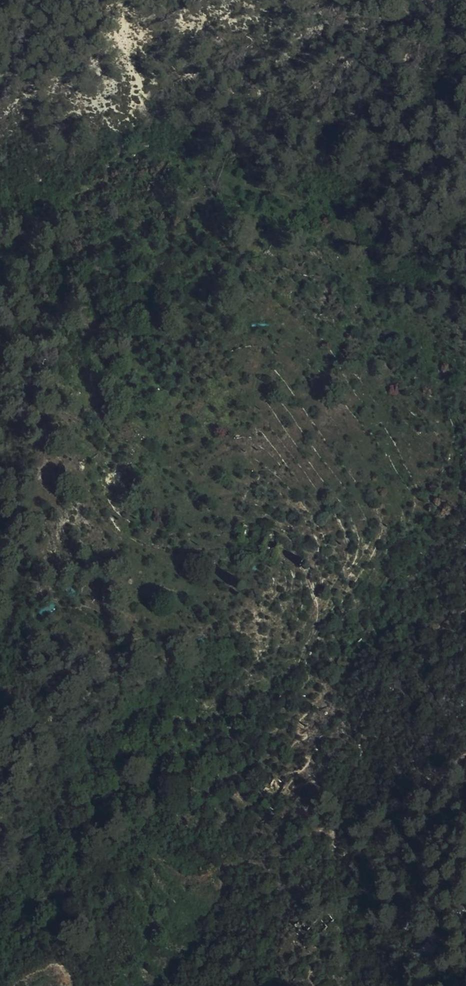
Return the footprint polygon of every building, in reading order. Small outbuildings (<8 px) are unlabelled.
[(270,579),(274,568),(264,564),(260,576),(270,579)]
